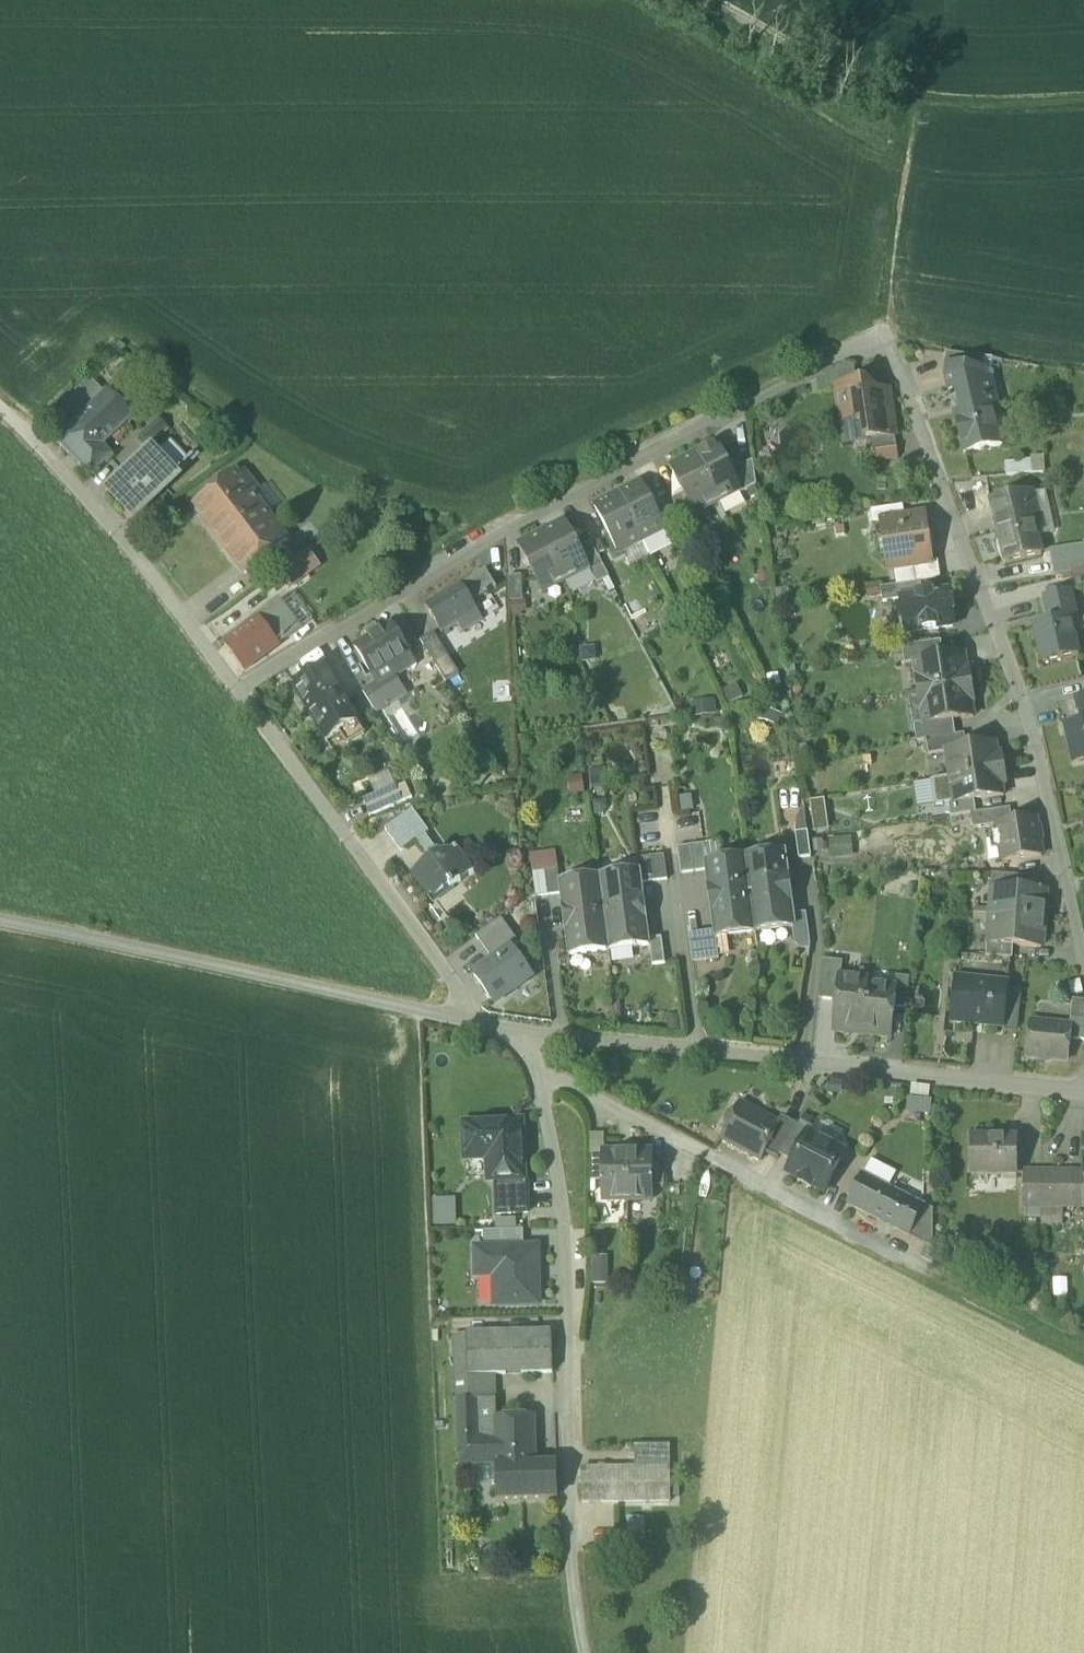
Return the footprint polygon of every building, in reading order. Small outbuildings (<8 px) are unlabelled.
[(948,368),(983,373),(985,360),(946,355),(944,370),(947,370),(948,368)] [(119,363),(106,375),(115,385),(128,373),(119,363)] [(817,382),(819,395),(837,392),(837,389),(858,386),(855,368),(845,368),(817,382)] [(956,417),(965,456),(1002,448),(995,421),(1002,419),(993,382),(986,384),(985,377),(985,373),(983,373),(948,368),(947,370),(946,379),(950,393),(957,392),(965,390),(971,414),(963,416),(956,417)] [(62,407),(76,422),(77,421),(103,395),(89,380),(62,407)] [(865,429),(867,442),(869,442),(896,438),(890,404),(865,385),(858,386),(837,389),(837,392),(842,423),(844,423),(855,421),(865,429)] [(957,392),(963,416),(971,414),(965,390),(957,392)] [(103,395),(77,421),(102,447),(131,419),(106,393),(103,395)] [(1026,405),(1029,414),(1032,419),(1025,398),(1013,402),(1019,419),(1020,417),(1017,408),(1026,405)] [(1017,408),(1020,417),(1029,414),(1026,405),(1017,408)] [(111,457),(102,447),(77,421),(76,422),(55,442),(89,478),(111,457)] [(844,423),(842,423),(845,445),(867,442),(865,429),(855,421),(844,423)] [(142,436),(151,446),(167,432),(158,422),(142,436)] [(869,442),(871,455),(898,451),(896,438),(869,442)] [(157,455),(154,458),(173,478),(192,460),(190,458),(187,461),(185,458),(184,458),(170,443),(157,456),(157,455)] [(718,446),(694,458),(718,504),(740,493),(742,492),(732,474),(718,446)] [(898,451),(871,455),(873,466),(899,462),(898,451)] [(105,495),(132,522),(175,481),(173,478),(154,458),(149,453),(105,495)] [(695,516),(718,504),(694,458),(671,470),(684,496),(695,516)] [(1043,461),(1031,462),(1033,475),(1044,474),(1043,461)] [(1006,465),(1007,478),(1033,475),(1031,462),(1006,465)] [(740,493),(742,496),(757,488),(754,463),(732,474),(742,492),(740,493)] [(268,516),(253,496),(239,478),(235,473),(193,506),(246,577),(289,544),(268,516)] [(244,475),(239,478),(253,496),(258,492),(244,475)] [(642,485),(618,496),(642,544),(664,532),(666,531),(642,485)] [(258,492),(253,496),(268,516),(279,507),(264,488),(258,492)] [(1046,492),(1034,495),(1042,530),(1036,531),(1038,540),(1056,536),(1046,492)] [(992,502),(1007,566),(1042,558),(1038,540),(1036,531),(1042,530),(1034,495),(1034,493),(992,502)] [(625,553),(642,544),(618,496),(596,509),(619,555),(625,553)] [(673,502),(687,529),(698,523),(695,516),(684,496),(673,502)] [(871,512),(873,527),(882,526),(882,524),(906,520),(904,507),(871,512)] [(882,526),(889,572),(913,568),(932,565),(932,564),(925,517),(906,520),(882,524),(882,526)] [(566,523),(543,535),(567,582),(590,570),(580,550),(566,523)] [(642,544),(650,557),(671,546),(664,532),(642,544)] [(543,594),(567,582),(543,535),(519,547),(543,594)] [(598,586),(598,587),(610,580),(591,544),(580,550),(590,570),(598,586)] [(631,566),(650,557),(642,544),(625,553),(631,566)] [(1056,578),(1073,575),(1083,573),(1083,547),(1051,553),(1056,578)] [(308,551),(295,561),(308,579),(322,569),(308,551)] [(308,579),(295,561),(277,574),(291,592),(308,579)] [(913,568),(916,585),(922,584),(941,581),(939,563),(932,564),(932,565),(913,568)] [(590,570),(567,582),(574,597),(598,586),(590,570)] [(487,572),(462,587),(473,605),(498,590),(487,572)] [(510,579),(511,604),(524,603),(522,578),(510,579)] [(1076,592),(1083,591),(1083,578),(1074,579),(1076,592)] [(882,590),(884,604),(902,601),(901,601),(924,597),(922,584),(916,585),(882,590)] [(483,622),(473,605),(462,587),(462,586),(426,607),(442,635),(458,626),(463,634),(483,622)] [(905,626),(907,635),(954,628),(953,616),(955,616),(954,605),(951,605),(949,593),(924,597),(901,601),(902,601),(903,610),(899,611),(901,626),(905,626)] [(1035,628),(1043,666),(1079,658),(1073,631),(1079,629),(1071,593),(1044,599),(1050,624),(1035,628)] [(293,595),(281,604),(301,630),(313,621),(293,595)] [(524,603),(511,604),(512,620),(522,620),(522,615),(527,614),(526,603),(524,603)] [(259,620),(279,647),(301,630),(281,604),(259,620)] [(673,610),(657,617),(664,631),(679,623),(673,610)] [(225,646),(245,673),(279,647),(259,620),(225,646)] [(388,669),(394,679),(395,678),(415,665),(410,656),(392,627),(380,634),(369,641),(355,649),(373,678),(388,669)] [(369,641),(380,634),(376,628),(366,635),(369,641)] [(421,642),(446,684),(460,675),(434,634),(421,642)] [(903,649),(906,667),(914,665),(915,665),(915,664),(944,660),(942,643),(903,649)] [(330,663),(336,674),(347,666),(333,644),(303,663),(311,675),(330,663)] [(915,665),(920,695),(972,687),(969,671),(967,672),(965,657),(944,660),(915,664),(915,665)] [(340,734),(347,746),(365,735),(358,723),(359,723),(339,690),(341,689),(328,666),(306,680),(305,677),(293,685),(327,742),(340,734)] [(388,669),(373,678),(377,685),(376,686),(389,706),(406,695),(395,678),(394,679),(388,669)] [(737,685),(723,691),(729,706),(744,700),(737,685)] [(363,693),(376,714),(389,706),(376,686),(363,693)] [(974,704),(972,687),(920,695),(925,726),(925,727),(954,722),(974,719),(972,704),(974,704)] [(925,726),(920,695),(904,698),(909,737),(916,736),(915,727),(916,727),(925,726)] [(1075,767),(1083,765),(1083,699),(1076,700),(1082,726),(1066,729),(1075,767)] [(716,702),(691,704),(693,720),(717,717),(716,702)] [(783,717),(760,709),(756,721),(779,729),(783,717)] [(917,744),(927,743),(956,738),(954,722),(925,727),(925,726),(916,727),(915,727),(916,736),(917,744)] [(965,737),(956,738),(927,743),(929,757),(930,757),(947,755),(947,753),(967,750),(965,737)] [(947,755),(950,779),(1005,771),(1004,767),(1002,756),(999,757),(997,746),(982,748),(967,750),(947,753),(947,755)] [(483,764),(469,779),(481,790),(494,774),(483,764)] [(607,770),(590,772),(592,792),(609,791),(607,770)] [(1006,777),(1005,771),(950,779),(933,782),(937,808),(949,806),(954,805),(975,802),(1005,798),(1003,787),(1006,786),(1007,786),(1007,783),(1006,777)] [(377,798),(397,789),(390,773),(370,782),(377,798)] [(583,777),(568,779),(571,798),(586,796),(583,777)] [(364,804),(370,818),(413,799),(406,785),(397,789),(377,798),(364,804)] [(830,833),(825,801),(810,803),(815,835),(830,833)] [(951,819),(972,816),(977,815),(975,803),(975,802),(954,805),(949,806),(951,819)] [(977,815),(972,816),(974,830),(998,827),(998,825),(1013,823),(1013,822),(1011,810),(1010,810),(977,815)] [(386,831),(402,853),(404,852),(417,843),(426,836),(429,833),(429,832),(413,811),(386,831)] [(998,827),(1004,864),(1042,858),(1037,819),(1013,823),(998,825),(998,827)] [(808,833),(796,835),(799,861),(812,859),(808,833)] [(417,843),(429,861),(439,854),(426,836),(417,843)] [(852,839),(829,840),(830,862),(854,860),(852,839)] [(439,854),(429,861),(431,862),(416,873),(435,899),(450,889),(452,891),(475,874),(467,863),(479,854),(469,840),(454,851),(456,853),(445,861),(439,854)] [(721,844),(705,846),(707,865),(724,863),(721,844)] [(705,846),(691,848),(695,874),(708,873),(707,865),(705,846)] [(682,876),(695,874),(691,848),(678,850),(682,876)] [(530,855),(533,875),(546,873),(559,871),(556,852),(530,855)] [(786,854),(746,860),(751,897),(791,892),(786,854)] [(641,874),(642,886),(668,882),(665,857),(639,860),(641,874)] [(712,902),(751,897),(746,860),(724,863),(707,865),(708,873),(712,902)] [(546,873),(549,898),(562,896),(560,884),(559,871),(546,873)] [(546,873),(533,875),(536,895),(536,900),(549,898),(546,873)] [(641,874),(600,879),(605,916),(646,911),(642,886),(641,874)] [(994,889),(1018,891),(1020,878),(1006,877),(993,876),(992,890),(994,891),(994,889)] [(565,921),(605,916),(600,879),(560,884),(562,896),(565,921)] [(994,891),(992,918),(1044,922),(1047,893),(1018,891),(994,889),(994,891)] [(791,892),(751,897),(756,935),(796,930),(791,892)] [(716,940),(756,935),(751,897),(712,902),(716,934),(716,940)] [(646,911),(605,916),(610,953),(650,948),(649,941),(646,911)] [(570,958),(610,953),(605,916),(565,921),(570,958)] [(1042,950),(1044,922),(992,918),(990,945),(990,946),(1014,948),(1042,950)] [(476,938),(494,963),(512,950),(519,945),(501,920),(476,938)] [(716,934),(703,936),(706,962),(719,960),(716,940),(716,934)] [(693,964),(706,962),(703,936),(690,938),(693,964)] [(650,948),(653,967),(666,965),(662,939),(649,941),(650,948)] [(987,959),(1013,961),(1014,948),(990,946),(990,945),(988,945),(987,959)] [(494,963),(475,977),(494,1004),(513,990),(515,993),(529,983),(527,980),(532,977),(512,950),(494,963)] [(819,1001),(838,1003),(841,979),(842,979),(842,976),(843,964),(824,962),(819,1001)] [(852,1031),(863,1032),(868,986),(869,982),(842,979),(841,979),(838,1003),(835,1033),(847,1035),(852,1031)] [(894,1008),(907,1010),(908,1009),(911,981),(897,979),(896,989),(897,989),(895,1007),(894,1008)] [(1003,1030),(1005,1030),(1006,1023),(1010,989),(1010,986),(956,981),(951,1024),(976,1027),(976,1024),(984,1025),(1004,1027),(1003,1030)] [(896,989),(868,986),(863,1032),(875,1033),(878,1038),(891,1039),(894,1008),(895,1007),(897,989),(896,989)] [(1006,1023),(1019,1025),(1023,990),(1010,989),(1006,1023)] [(1083,1043),(1083,1003),(1073,1002),(1071,1028),(1070,1041),(1083,1043)] [(1028,1059),(1067,1063),(1070,1041),(1071,1028),(1032,1024),(1028,1059)] [(911,1089),(910,1100),(929,1102),(930,1091),(911,1089)] [(931,1102),(929,1102),(910,1100),(907,1099),(905,1115),(930,1117),(931,1102)] [(761,1162),(762,1163),(767,1155),(782,1127),(780,1126),(741,1105),(736,1114),(729,1116),(726,1121),(728,1128),(721,1141),(761,1162)] [(779,1161),(781,1157),(799,1128),(784,1120),(780,1126),(782,1127),(767,1155),(779,1161)] [(818,1122),(814,1130),(810,1137),(836,1151),(844,1136),(818,1122)] [(489,1160),(490,1181),(496,1181),(524,1180),(524,1178),(522,1124),(466,1126),(467,1161),(489,1160)] [(802,1124),(799,1128),(781,1157),(794,1164),(798,1157),(799,1157),(809,1137),(810,1137),(814,1130),(802,1124)] [(814,1189),(826,1195),(846,1155),(836,1151),(810,1137),(809,1137),(799,1157),(798,1157),(794,1164),(788,1175),(800,1182),(799,1185),(812,1191),(814,1189)] [(591,1139),(591,1157),(604,1157),(604,1154),(604,1139),(591,1139)] [(972,1177),(1016,1177),(1016,1140),(972,1140),(972,1177)] [(605,1203),(629,1202),(628,1154),(604,1154),(604,1157),(605,1183),(605,1203)] [(652,1154),(628,1154),(629,1202),(652,1202),(652,1189),(652,1163),(652,1154)] [(605,1183),(604,1157),(591,1157),(592,1183),(605,1183)] [(872,1162),(864,1176),(890,1189),(897,1175),(872,1162)] [(652,1189),(665,1189),(665,1163),(652,1163),(652,1189)] [(1026,1210),(1041,1210),(1042,1175),(1026,1175),(1026,1210)] [(1074,1175),(1042,1175),(1041,1210),(1063,1210),(1074,1210),(1074,1175)] [(849,1207),(909,1238),(924,1207),(890,1189),(864,1176),(849,1207)] [(510,1216),(510,1217),(512,1217),(512,1215),(529,1215),(527,1178),(524,1178),(524,1180),(496,1181),(498,1216),(510,1216)] [(1025,1178),(1000,1179),(1000,1190),(1025,1189),(1025,1178)] [(456,1200),(432,1201),(434,1228),(458,1227),(456,1200)] [(933,1250),(934,1212),(924,1207),(909,1238),(918,1242),(933,1250)] [(1063,1210),(1041,1210),(1041,1229),(1063,1229),(1063,1210)] [(495,1221),(496,1232),(518,1231),(517,1220),(495,1221)] [(485,1233),(485,1250),(525,1249),(524,1232),(496,1232),(485,1233)] [(912,1252),(933,1263),(933,1250),(918,1242),(912,1252)] [(525,1249),(485,1250),(476,1250),(477,1277),(495,1277),(495,1307),(539,1306),(538,1278),(535,1278),(534,1269),(538,1269),(538,1249),(525,1249)] [(608,1259),(591,1259),(592,1287),(609,1286),(608,1259)] [(1069,1298),(1068,1279),(1053,1280),(1054,1299),(1069,1298)] [(467,1337),(468,1377),(495,1376),(554,1375),(552,1333),(532,1334),(468,1336),(467,1336),(467,1337)] [(455,1337),(456,1377),(468,1377),(467,1337),(455,1337)] [(456,1377),(457,1402),(496,1401),(495,1376),(468,1377),(456,1377)] [(498,1465),(499,1500),(556,1499),(558,1498),(557,1467),(537,1468),(535,1418),(498,1419),(496,1401),(457,1402),(460,1467),(476,1466),(498,1465)] [(638,1449),(638,1470),(671,1470),(670,1449),(638,1449)] [(671,1503),(671,1470),(638,1470),(582,1471),(583,1504),(671,1503)]
